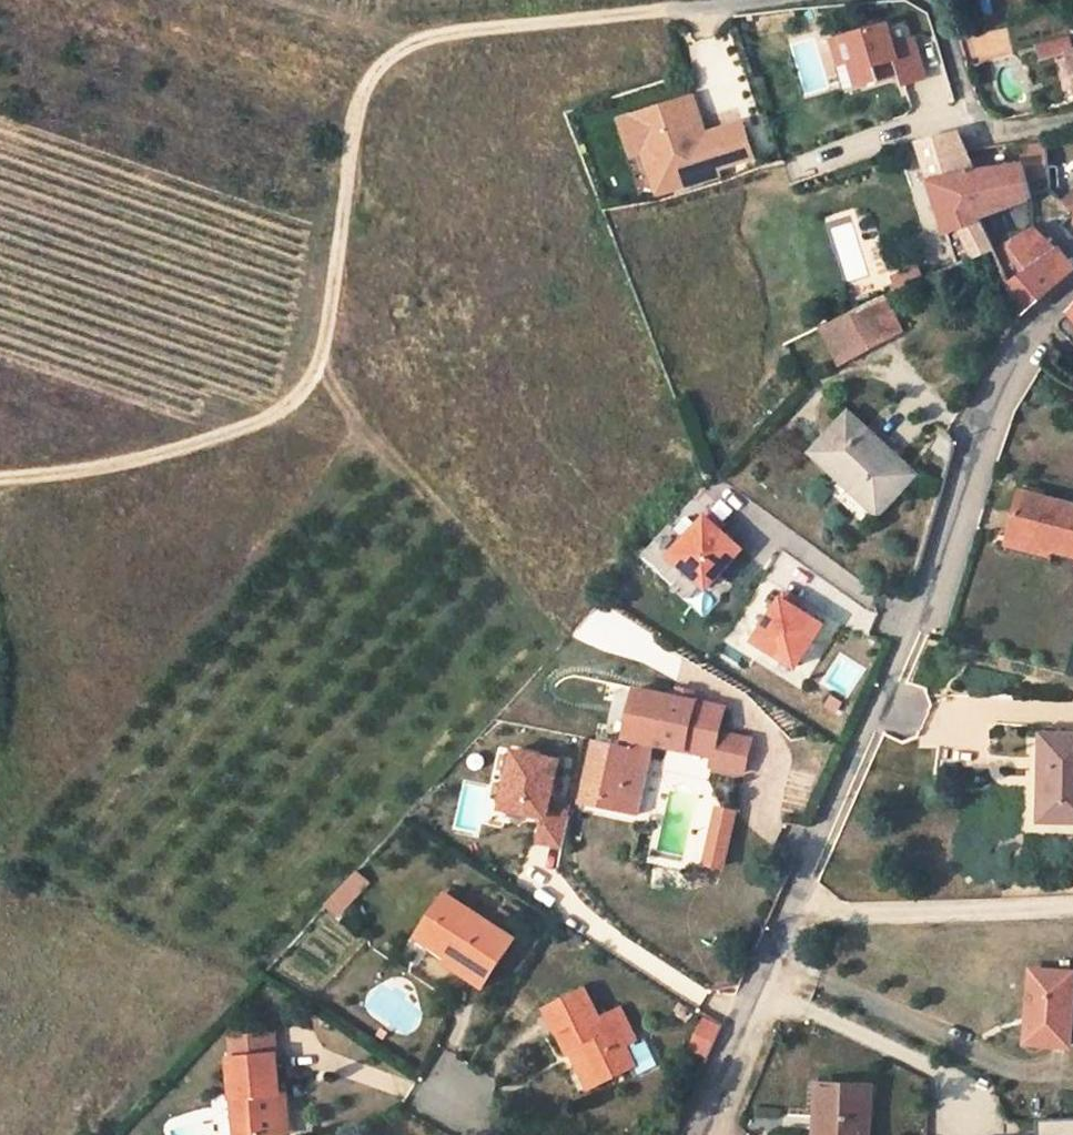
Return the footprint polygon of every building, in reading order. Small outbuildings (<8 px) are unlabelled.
[(905,84),(926,78),(914,39),(894,44),(888,24),(833,40),(841,65),(853,61),(860,85),(880,79),(878,72),(886,70),(888,77),(901,73),(905,84)] [(972,62),(1013,54),(1008,29),(967,36),(972,62)] [(1072,51),(1072,45),(1071,37),(1037,46),(1041,60),(1072,52),(1072,51)] [(878,72),(880,79),(888,77),(886,70),(878,72)] [(700,134),(707,132),(694,95),(686,98),(700,134)] [(686,98),(625,123),(638,153),(651,148),(669,193),(728,172),(726,164),(753,153),(741,121),(707,132),(700,134),(686,98)] [(1026,165),(975,170),(960,133),(920,143),(959,265),(995,249),(976,211),(1031,199),(1026,165)] [(1065,203),(1072,210),(1072,196),(1065,203)] [(1009,281),(1024,313),(1065,277),(1072,269),(1072,265),(1059,247),(1051,243),(1035,227),(1013,239),(1024,253),(1031,266),(1009,281)] [(901,332),(903,330),(887,295),(824,325),(842,365),(901,332)] [(1072,340),(1072,310),(1058,324),(1072,340)] [(850,413),(813,452),(879,513),(912,477),(887,454),(890,450),(850,413)] [(1022,491),(1010,538),(1072,554),(1072,505),(1022,491)] [(743,548),(721,529),(724,525),(710,512),(672,556),(708,587),(743,548)] [(824,624),(799,608),(802,604),(785,594),(756,640),(798,666),(824,624)] [(823,705),(840,709),(845,690),(829,686),(823,705)] [(625,746),(595,739),(585,785),(584,785),(580,801),(601,806),(602,805),(640,813),(656,742),(714,755),(712,765),(745,772),(752,740),(719,733),(725,707),(637,688),(625,746)] [(1042,738),(1041,823),(1072,823),(1072,738),(1042,738)] [(502,808),(546,817),(540,842),(563,847),(570,813),(548,808),(559,760),(515,750),(502,808)] [(736,812),(721,809),(709,863),(724,866),(736,812)] [(354,866),(322,904),(338,918),(370,880),(354,866)] [(521,940),(451,893),(422,933),(456,953),(459,949),(497,974),(521,940)] [(1032,970),(1028,1042),(1070,1044),(1072,1005),(1072,973),(1032,970)] [(637,1050),(624,1011),(601,1020),(590,988),(552,1001),(571,1055),(584,1050),(596,1082),(634,1069),(637,1079),(657,1071),(649,1046),(637,1050)] [(712,1041),(720,1024),(701,1016),(694,1033),(712,1041)] [(274,1042),(234,1044),(235,1061),(230,1062),(234,1134),(279,1134),(274,1042)] [(378,1075),(376,1088),(407,1093),(410,1081),(378,1075)] [(867,1085),(822,1084),(820,1134),(866,1134),(867,1085)] [(1039,1122),(1039,1134),(1072,1134),(1072,1121),(1039,1122)]
